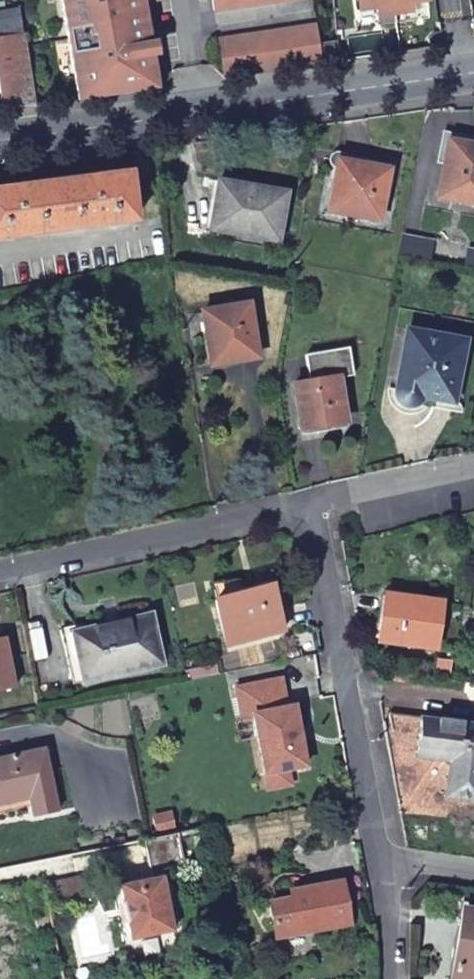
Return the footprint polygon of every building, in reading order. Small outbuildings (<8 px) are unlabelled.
[(79,99),(156,87),(141,0),(62,0),(79,99)] [(270,0),(215,0),(217,10),(270,1),(270,0)] [(360,12),(377,9),(378,18),(381,17),(378,0),(358,0),(360,12)] [(381,17),(411,13),(410,5),(427,2),(427,0),(378,0),(381,17)] [(25,32),(20,1),(0,5),(0,36),(25,32)] [(324,38),(322,25),(275,31),(281,69),(327,63),(324,38)] [(226,77),(281,69),(275,31),(221,39),(226,77)] [(25,32),(0,36),(0,61),(29,56),(25,32)] [(327,63),(338,61),(334,37),(324,38),(327,63)] [(29,56),(0,61),(0,76),(31,71),(29,56)] [(0,76),(0,84),(1,92),(34,87),(31,71),(0,76)] [(4,109),(37,104),(34,87),(1,92),(4,109)] [(450,136),(437,195),(473,201),(473,142),(450,136)] [(380,218),(390,166),(339,157),(329,208),(380,218)] [(0,188),(0,235),(131,218),(126,171),(0,188)] [(277,240),(286,189),(220,177),(210,227),(277,240)] [(256,357),(248,303),(202,309),(205,332),(211,331),(216,363),(256,357)] [(452,402),(463,349),(431,344),(433,335),(407,330),(396,388),(396,390),(397,392),(397,394),(399,397),(401,398),(406,401),(408,402),(412,402),(417,400),(419,399),(420,397),(422,396),(422,394),(424,392),(431,394),(430,398),(452,402)] [(351,369),(347,342),(302,350),(307,378),(291,380),(298,426),(344,419),(337,372),(351,369)] [(274,631),(265,584),(211,594),(220,642),(274,631)] [(386,593),(386,595),(383,622),(382,641),(434,646),(440,600),(386,593)] [(383,622),(386,595),(380,594),(378,621),(383,622)] [(161,663),(148,612),(68,632),(81,683),(161,663)] [(0,638),(0,689),(10,687),(0,638)] [(435,677),(448,679),(451,663),(439,661),(435,677)] [(274,680),(230,690),(236,719),(248,716),(261,775),(284,770),(301,766),(288,706),(281,708),(274,680)] [(429,716),(424,757),(458,761),(453,796),(473,799),(473,723),(429,716)] [(47,786),(40,752),(0,760),(0,809),(25,804),(28,819),(52,814),(47,786)] [(284,770),(261,775),(265,789),(287,784),(284,770)] [(173,836),(138,843),(147,882),(114,889),(125,943),(168,934),(156,880),(182,875),(173,836)] [(346,925),(338,881),(300,888),(302,896),(266,903),(273,939),(346,925)] [(463,908),(453,978),(473,978),(473,910),(463,908)]
